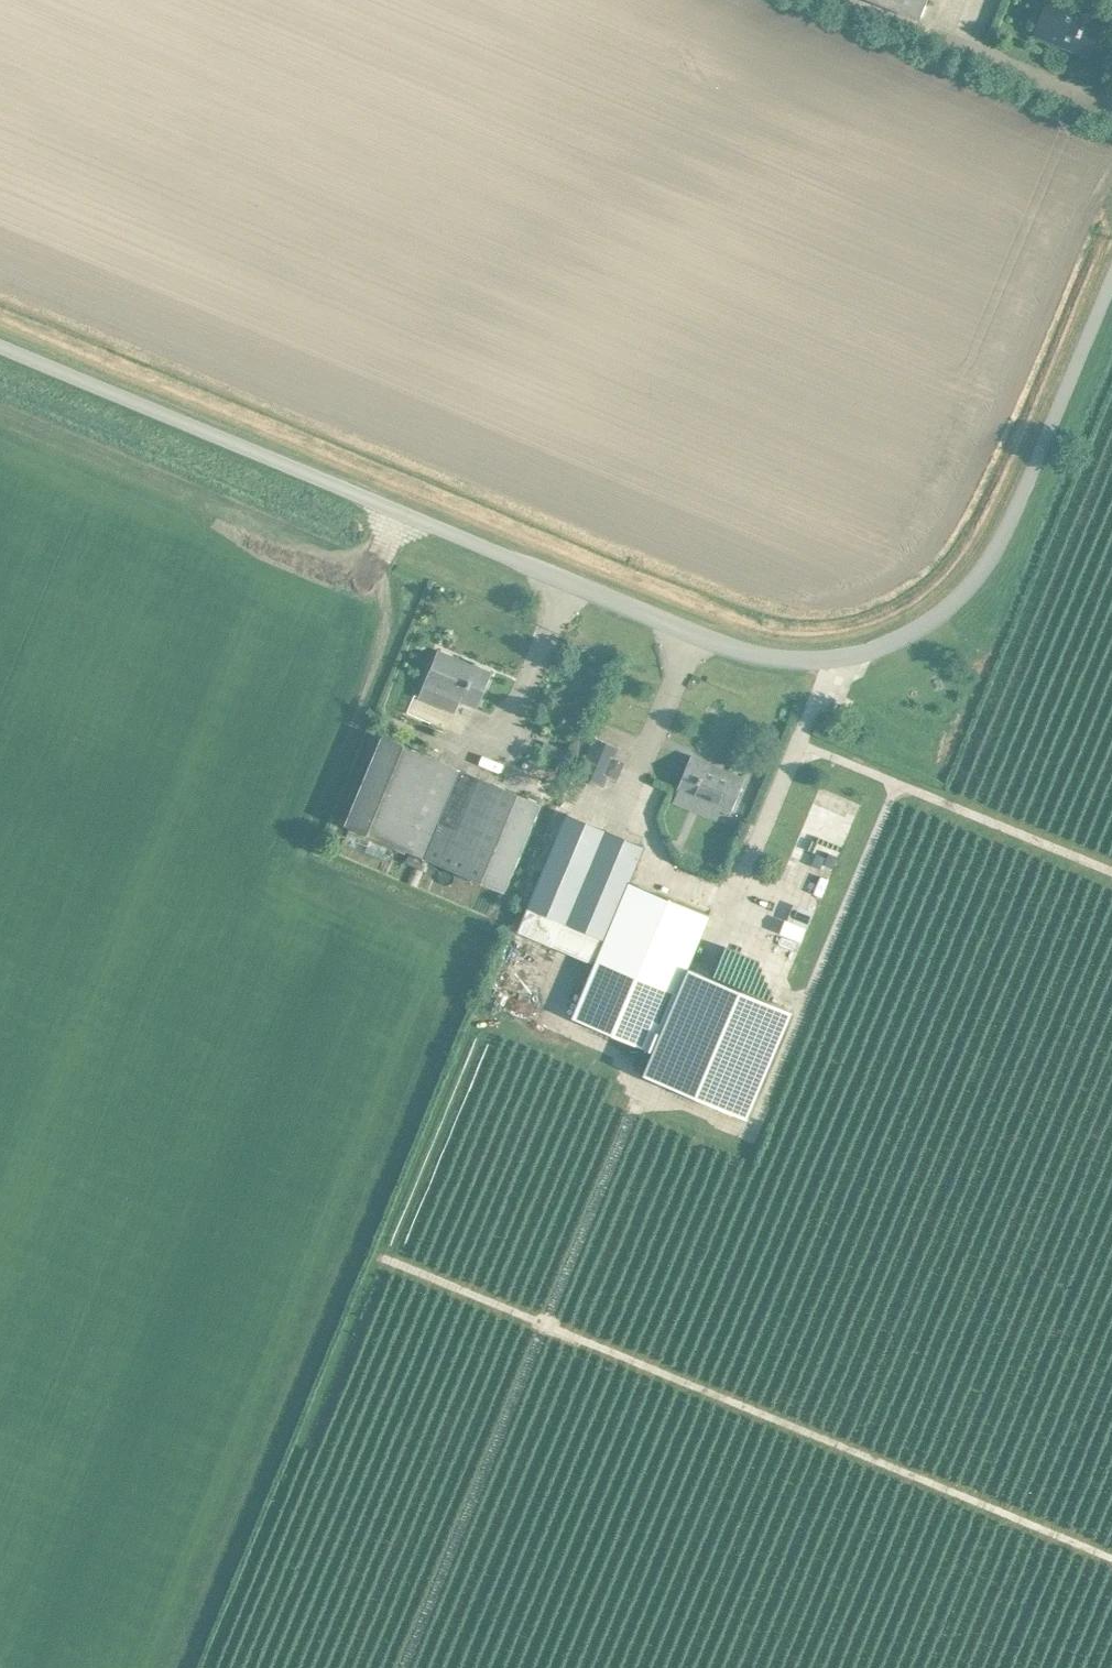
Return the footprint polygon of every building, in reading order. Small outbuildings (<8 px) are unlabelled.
[(918,20),(926,0),(869,0),(918,20)] [(1100,20),(1050,0),(1046,0),(1032,35),(1086,57),(1100,20)] [(476,707),(490,672),(437,650),(417,698),(453,713),(459,700),(476,707)] [(381,736),(344,824),(408,851),(404,862),(419,869),(423,858),(460,770),(381,736)] [(617,748),(592,737),(577,774),(602,785),(617,748)] [(729,814),(744,777),(690,755),(675,791),(729,814)] [(460,770),(423,858),(502,891),(539,803),(460,770)] [(565,813),(525,906),(567,923),(606,830),(565,813)] [(604,939),(628,882),(643,846),(606,830),(567,923),(604,939)] [(760,868),(755,879),(773,888),(779,876),(760,868)] [(649,1051),(707,915),(628,882),(604,939),(594,960),(570,1018),(649,1051)] [(788,1012),(687,970),(642,1075),(744,1118),(788,1012)]
